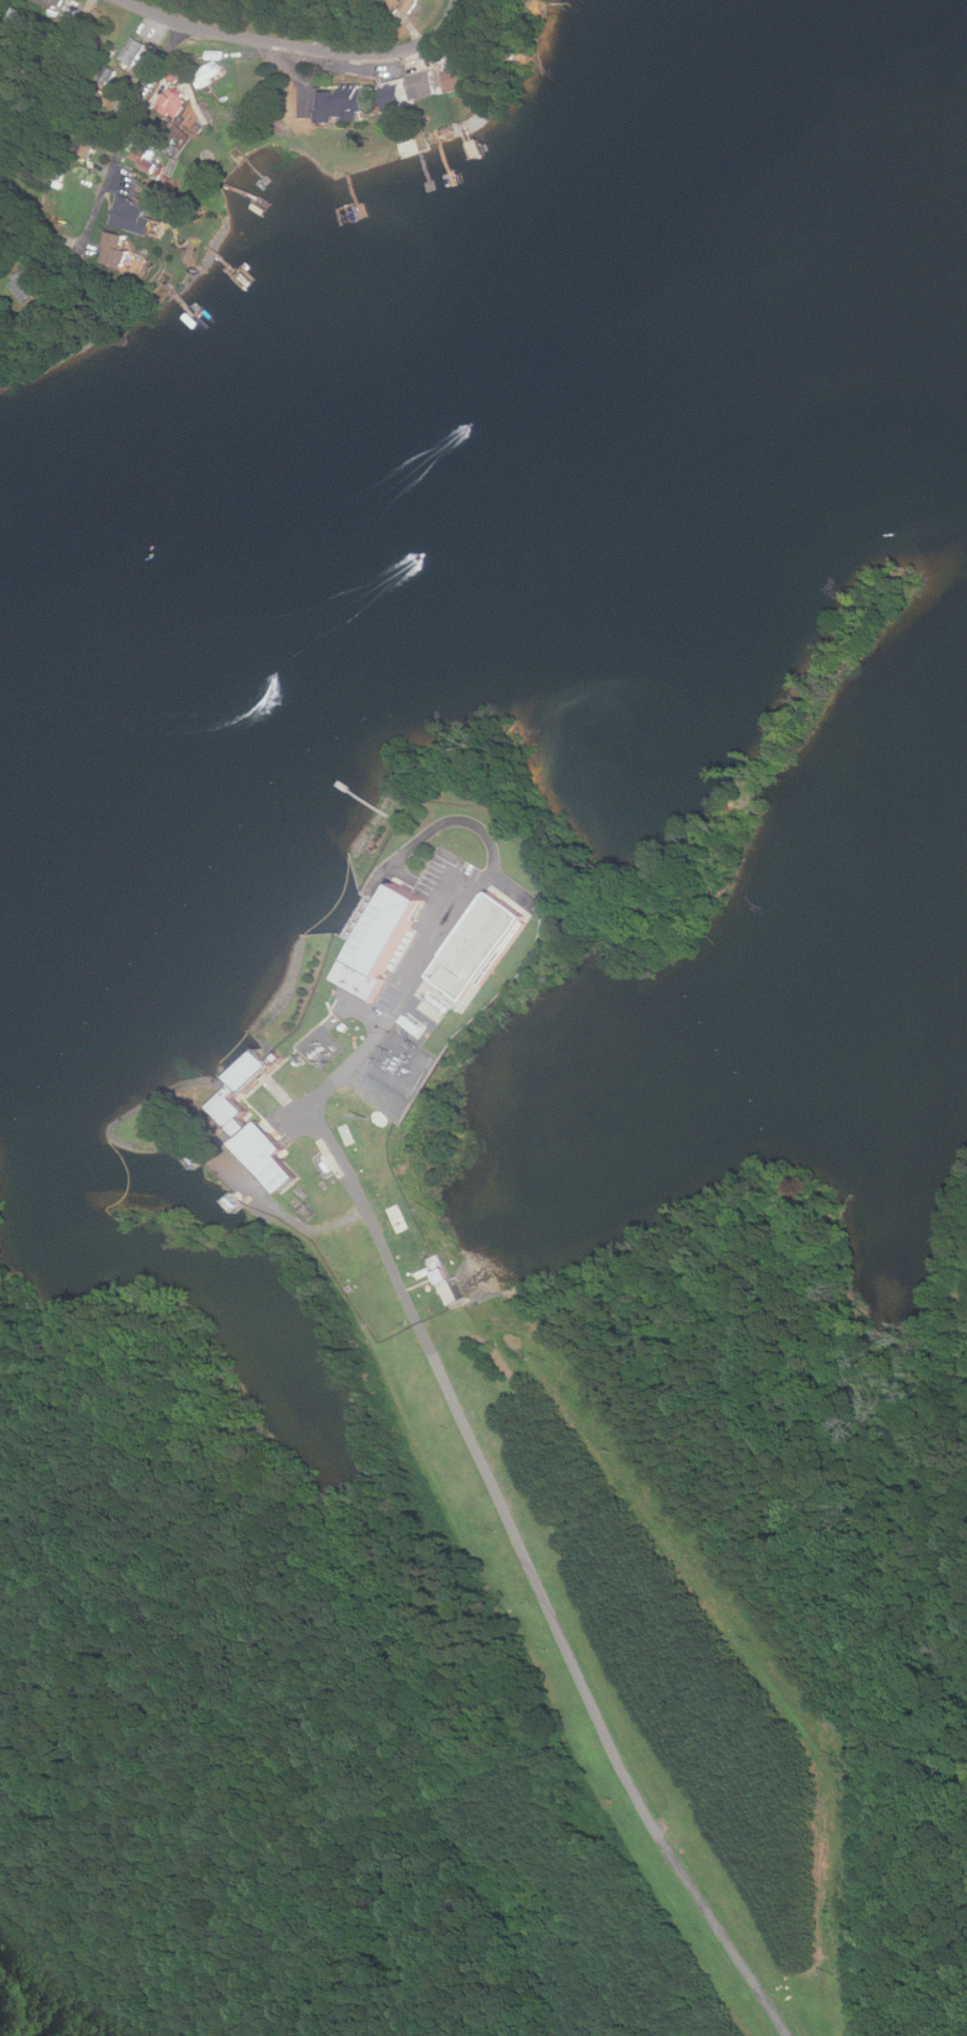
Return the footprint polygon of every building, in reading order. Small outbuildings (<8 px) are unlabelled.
[(413,13),(420,0),(390,0),(413,13)] [(145,63),(148,58),(142,54),(148,44),(134,34),(119,56),(134,66),(139,59),(145,63)] [(213,82),(211,77),(223,72),(217,60),(196,70),(204,87),(213,82)] [(471,86),(464,65),(444,71),(450,93),(471,86)] [(415,99),(439,95),(434,70),(410,74),(415,99)] [(406,106),(400,83),(382,88),(388,111),(406,106)] [(160,110),(179,120),(192,96),(173,85),(160,110)] [(368,85),(341,85),(341,90),(320,90),(320,120),(337,121),(337,115),(348,115),(348,119),(363,120),(363,110),(367,111),(368,85)] [(90,156),(95,141),(79,136),(74,151),(90,156)] [(162,172),(166,161),(154,157),(158,148),(142,143),(137,156),(147,159),(144,166),(162,172)] [(153,234),(157,217),(147,215),(150,204),(119,196),(112,224),(153,234)] [(105,261),(130,265),(133,249),(126,248),(129,234),(111,230),(105,261)] [(12,283),(27,302),(42,289),(26,271),(12,283)] [(333,981),(373,1002),(386,978),(383,977),(388,967),(394,970),(414,931),(411,929),(427,899),(394,882),(354,960),(346,956),(333,981)] [(526,914),(490,891),(433,978),(469,1002),(526,914)] [(245,1094),(276,1066),(261,1050),(230,1078),(245,1094)] [(281,1194),(299,1178),(279,1155),(285,1149),(260,1121),(253,1127),(246,1119),(252,1114),(231,1091),(214,1107),(242,1138),(236,1144),(281,1194)]
